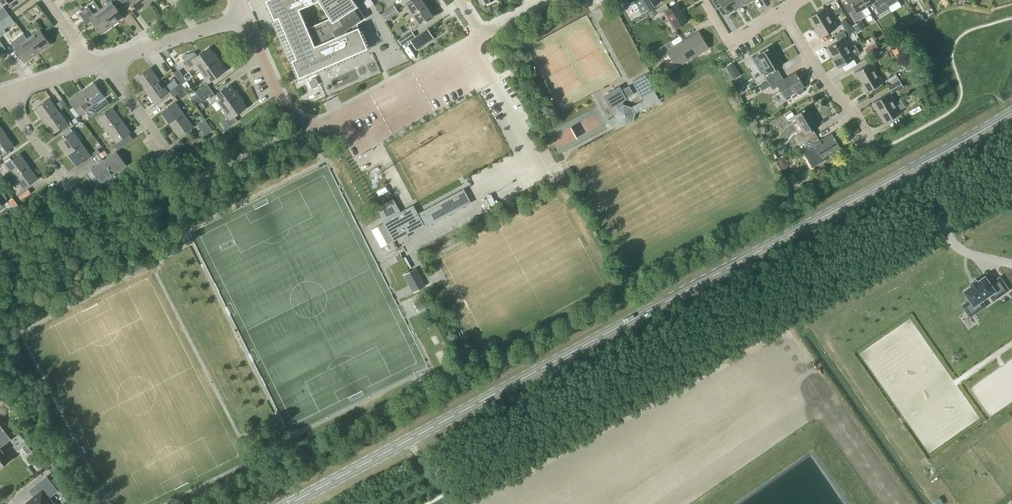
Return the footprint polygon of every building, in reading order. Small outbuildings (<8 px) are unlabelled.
[(109,3),(101,9),(113,25),(124,17),(114,4),(119,0),(107,0),(109,3)] [(147,0),(131,0),(139,11),(149,3),(147,0)] [(299,77),(368,47),(357,23),(366,18),(354,0),(266,0),(274,19),(279,17),(296,58),(292,60),(299,77)] [(426,5),(423,0),(411,0),(406,3),(411,11),(404,16),(407,20),(413,15),(413,14),(426,5)] [(628,0),(621,0),(619,1),(623,9),(631,4),(628,0)] [(655,5),(652,0),(635,0),(635,1),(642,13),(655,5)] [(740,6),(736,0),(713,0),(718,8),(723,5),(728,13),(740,6)] [(867,6),(863,0),(849,0),(854,8),(849,11),(855,22),(865,16),(861,9),(867,6)] [(885,0),(863,0),(867,6),(873,2),(877,8),(886,3),(885,0)] [(675,28),(687,21),(677,4),(669,9),(666,3),(656,9),(661,16),(666,13),(675,28)] [(68,11),(71,16),(81,9),(78,4),(68,11)] [(420,24),(433,16),(426,5),(413,14),(413,15),(418,22),(411,26),(413,30),(421,25),(420,24)] [(94,14),(90,10),(87,6),(79,13),(87,24),(92,20),(102,33),(113,25),(101,9),(94,14)] [(395,6),(383,14),(387,20),(399,12),(395,6)] [(9,14),(4,7),(0,9),(0,21),(9,14)] [(814,28),(831,17),(825,7),(808,18),(814,28)] [(657,14),(654,8),(648,12),(651,17),(657,14)] [(15,21),(9,14),(0,21),(0,24),(4,29),(15,21)] [(814,28),(820,37),(837,27),(831,17),(814,28)] [(866,28),(861,20),(853,25),(857,33),(866,28)] [(904,31),(909,29),(905,22),(901,25),(904,31)] [(855,32),(851,26),(846,29),(849,35),(855,32)] [(417,49),(434,38),(427,28),(411,40),(417,49)] [(38,53),(50,44),(40,29),(27,38),(38,53)] [(402,45),(415,36),(412,30),(398,39),(402,45)] [(656,49),(661,56),(668,51),(677,66),(708,48),(699,32),(674,47),(670,41),(656,49)] [(832,58),(850,47),(844,37),(826,48),(832,58)] [(26,62),(38,53),(27,38),(20,43),(19,41),(13,45),(26,62)] [(889,45),(893,51),(905,44),(901,38),(889,45)] [(880,49),(876,43),(866,49),(870,56),(880,49)] [(768,81),(780,73),(777,68),(782,64),(772,46),(758,54),(767,70),(763,72),(768,81)] [(201,71),(218,58),(214,52),(213,53),(209,47),(197,56),(195,52),(182,56),(190,67),(195,63),(201,71)] [(838,68),(856,57),(850,47),(832,58),(838,68)] [(218,58),(201,71),(209,82),(225,70),(221,65),(222,64),(218,58)] [(672,60),(664,64),(669,72),(677,68),(672,60)] [(860,82),(877,72),(871,62),(854,72),(860,82)] [(732,63),(726,67),(729,74),(736,70),(732,63)] [(146,90),(159,80),(151,68),(137,78),(146,90)] [(183,75),(179,69),(174,72),(181,82),(182,84),(193,76),(189,71),(183,75)] [(802,87),(804,86),(796,72),(784,79),(780,73),(768,81),(762,84),(765,89),(770,85),(773,89),(779,86),(781,89),(777,92),(782,99),(795,91),(797,94),(800,94),(803,92),(803,89),(802,87)] [(866,92),(883,82),(877,72),(860,82),(866,92)] [(632,121),(634,114),(660,100),(645,75),(633,81),(644,100),(631,107),(624,105),(617,109),(615,115),(608,119),(612,126),(619,122),(626,124),(632,121)] [(895,81),(892,75),(886,79),(890,84),(895,81)] [(904,86),(899,79),(888,86),(892,93),(904,86)] [(168,92),(159,80),(146,90),(154,102),(168,92)] [(178,92),(185,88),(182,84),(181,82),(169,91),(173,96),(178,92)] [(92,105),(104,96),(94,83),(82,91),(92,105)] [(199,97),(211,88),(207,83),(196,92),(199,97)] [(222,107),(240,95),(236,89),(235,90),(230,84),(215,95),(211,88),(199,97),(203,102),(208,97),(213,103),(217,100),(222,107)] [(629,85),(621,90),(626,98),(634,94),(629,85)] [(185,88),(178,92),(182,97),(188,93),(185,89),(185,88)] [(615,105),(617,109),(624,105),(622,102),(622,100),(626,98),(621,90),(606,98),(609,103),(615,105)] [(80,114),(86,110),(91,116),(97,111),(92,105),(82,91),(70,100),(80,114)] [(878,113),(895,102),(889,92),(872,103),(878,113)] [(234,116),(247,107),(243,101),(244,100),(240,95),(222,107),(227,114),(220,120),(223,124),(226,129),(238,121),(234,116)] [(925,106),(930,103),(927,97),(921,100),(925,106)] [(45,121),(59,111),(50,99),(36,109),(45,121)] [(66,104),(62,99),(57,103),(61,108),(66,104)] [(170,124),(184,114),(175,102),(162,112),(170,124)] [(884,123),(901,112),(895,102),(878,113),(884,123)] [(104,108),(100,103),(94,107),(98,112),(104,108)] [(804,142),(816,134),(813,128),(819,125),(808,107),(794,115),(804,131),(794,137),(799,145),(804,142)] [(108,130),(122,120),(113,108),(99,118),(108,130)] [(45,121),(51,130),(53,133),(67,123),(59,111),(45,121)] [(179,136),(193,126),(184,114),(170,124),(179,136)] [(122,120),(108,130),(117,142),(130,132),(122,120)] [(213,130),(205,120),(198,125),(206,135),(213,130)] [(68,153),(82,143),(73,131),(67,136),(59,141),(68,153)] [(0,155),(14,145),(5,133),(0,137),(0,155)] [(820,140),(816,134),(804,142),(817,164),(825,160),(823,157),(840,147),(832,133),(820,140)] [(77,166),(91,156),(82,143),(68,153),(77,166)] [(108,154),(104,150),(99,154),(102,158),(108,154)] [(114,174),(126,165),(116,151),(104,160),(114,174)] [(15,176),(29,166),(20,154),(6,164),(15,176)] [(99,154),(92,159),(96,163),(102,159),(102,158),(99,154)] [(777,160),(780,164),(788,160),(785,156),(777,160)] [(102,183),(114,174),(104,160),(92,169),(102,183)] [(15,176),(24,188),(37,178),(29,166),(15,176)] [(388,191),(386,186),(377,191),(379,195),(388,191)] [(395,210),(398,209),(393,200),(378,207),(385,220),(383,221),(385,224),(379,226),(388,242),(393,239),(394,240),(403,236),(404,239),(409,236),(407,233),(423,225),(425,227),(471,202),(464,189),(418,214),(413,205),(397,214),(395,210)] [(413,292),(417,290),(426,285),(416,268),(404,275),(413,292)] [(978,280),(977,278),(973,281),(974,282),(973,283),(972,282),(968,284),(969,285),(962,290),(974,307),(989,296),(993,300),(1009,290),(1000,277),(991,283),(985,274),(978,280)] [(14,435),(19,431),(12,422),(7,426),(14,435)] [(0,446),(11,438),(0,424),(0,467),(10,459),(0,446)] [(26,444),(22,447),(27,454),(31,451),(26,444)] [(49,497),(58,491),(47,476),(35,485),(40,491),(26,502),(27,503),(54,503),(49,497)] [(65,486),(57,476),(53,480),(60,489),(65,486)]
